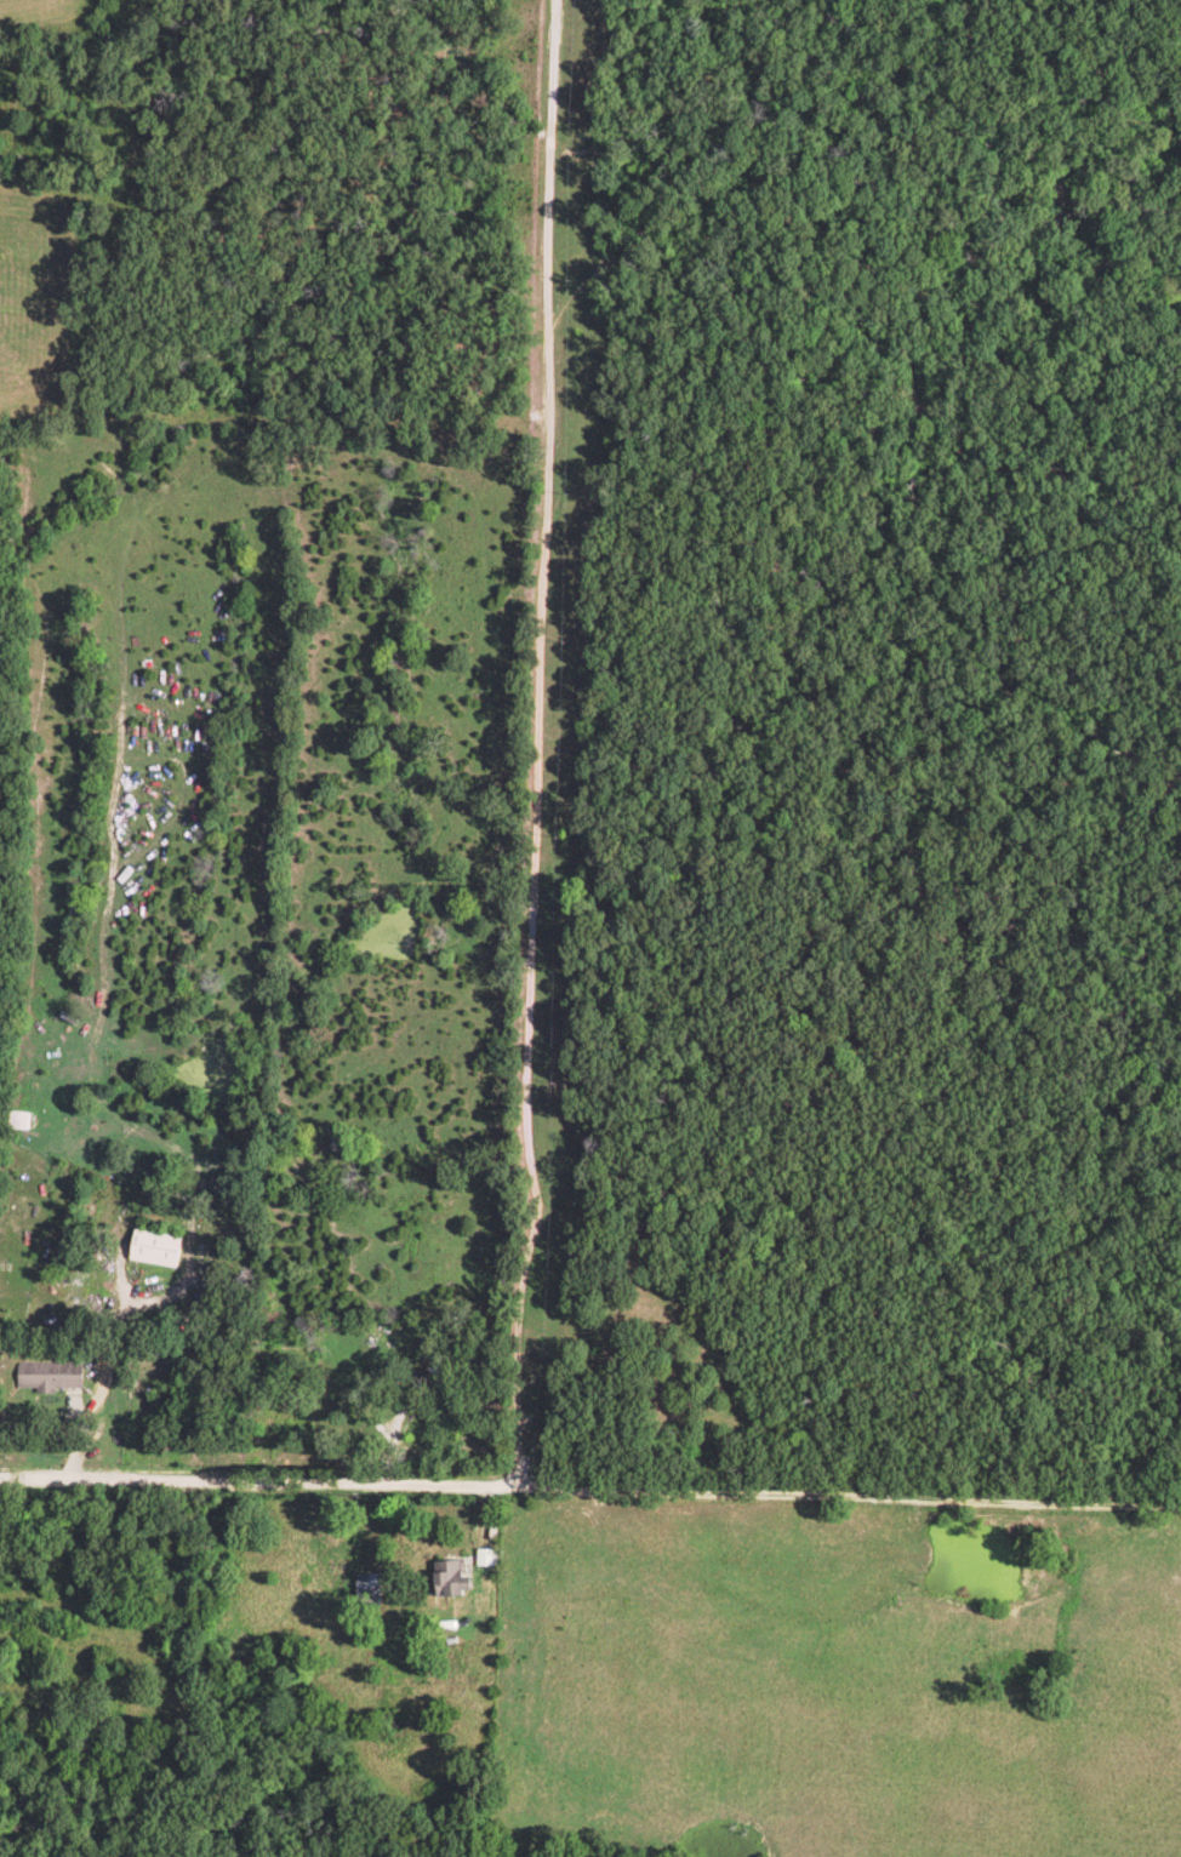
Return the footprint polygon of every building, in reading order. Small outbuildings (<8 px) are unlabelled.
[(177,1267),(181,1234),(134,1228),(130,1261),(177,1267)] [(19,1363),(19,1388),(38,1388),(38,1393),(57,1393),(57,1387),(84,1387),(84,1364),(19,1363)] [(438,1596),(470,1595),(469,1577),(464,1577),(463,1560),(438,1561),(438,1596)] [(455,1597),(456,1616),(469,1615),(467,1596),(455,1597)]
